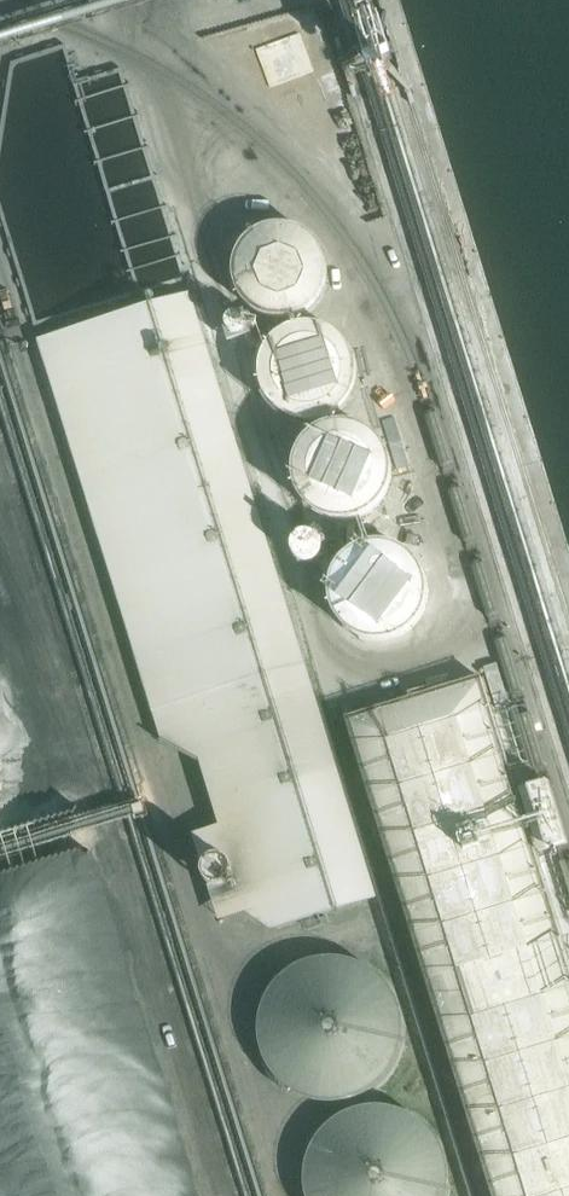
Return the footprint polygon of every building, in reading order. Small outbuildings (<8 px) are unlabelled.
[(328,280),(329,271),(328,262),(326,253),(322,245),(316,238),(309,232),(302,227),(293,224),(284,223),(275,223),(266,225),(258,229),(250,234),(244,240),(239,248),(235,256),(233,265),(233,274),(235,283),(238,292),(243,300),(249,306),(257,312),(265,315),(274,318),(283,318),(292,317),(300,314),(308,310),(315,304),(321,297),(325,289),(328,280)] [(306,667),(190,294),(37,342),(102,557),(142,681),(152,712),(162,745),(200,763),(219,828),(192,836),(219,921),(245,913),(278,932),(378,902),(306,667)] [(225,318),(231,339),(256,332),(250,311),(225,318)] [(361,379),(362,370),(361,360),(358,351),(353,342),(347,335),(340,329),(331,324),(322,321),(313,320),(303,321),(294,323),(285,327),(277,333),(271,340),(265,348),(262,357),(260,367),(261,376),(263,386),(266,395),(272,403),(279,409),(287,415),(295,419),(305,421),(314,421),(324,420),(333,416),(341,411),(348,405),(354,397),(359,388),(361,379)] [(396,482),(396,473),(395,463),(392,454),(388,445),(382,438),(374,432),(366,427),(357,424),(347,423),(337,424),(328,426),(319,430),(312,436),(305,443),(300,451),(297,460),(295,470),(295,479),(297,489),(301,498),(306,506),(313,513),(321,518),(330,522),(340,524),(349,524),(359,523),(368,519),(376,514),(383,508),(389,500),(393,491),(396,482)] [(431,601),(432,592),(431,582),(428,573),(423,564),(417,557),(409,551),(401,546),(392,543),(382,542),(373,543),(363,545),(355,549),(347,555),(340,562),(335,570),(332,579),(330,589),(330,598),(333,608),(336,617),(342,625),(348,632),(356,637),(365,641),(375,643),(384,643),(394,642),(403,638),(411,633),(418,627),(424,619),(428,610),(431,601)] [(343,712),(496,1195),(568,1195),(568,986),(473,674),(343,712)] [(402,1034),(403,1020),(402,1006),(398,993),(392,981),(384,969),(374,960),(362,953),(349,948),(335,945),(322,945),(308,947),(295,952),(283,959),(273,969),(264,980),(258,992),(254,1005),(253,1019),(254,1033),(258,1046),(264,1059),(272,1070),(282,1079),(294,1087),(307,1092),(320,1094),(334,1094),(348,1092),(361,1087),(373,1080),(383,1071),(392,1060),(398,1047),(402,1034)] [(446,1169),(445,1155),(441,1142),(435,1131),(426,1120),(416,1111),(405,1104),(392,1099),(379,1096),(365,1096),(352,1098),(339,1103),(328,1110),(318,1118),(309,1129),(302,1141),(298,1153),(296,1167),(296,1180),(299,1193),(300,1195),(442,1195),(446,1182),(446,1169)]
